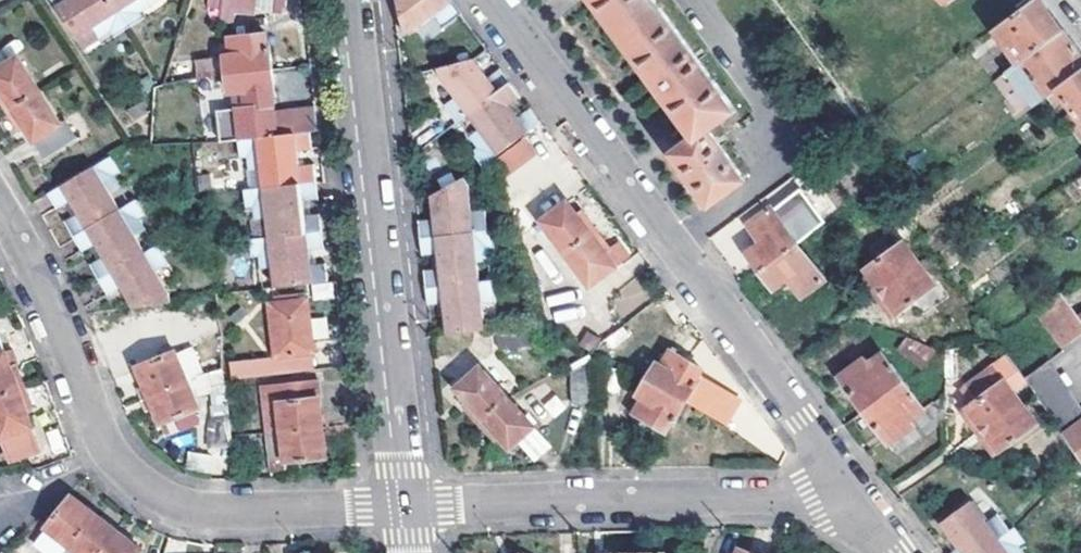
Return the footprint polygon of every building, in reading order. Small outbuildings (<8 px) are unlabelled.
[(85,46),(112,29),(116,35),(143,19),(139,13),(153,4),(150,0),(56,0),(85,46)] [(254,11),(256,0),(223,0),(222,6),(254,11)] [(254,11),(275,14),(277,0),(256,0),(254,11)] [(410,31),(431,14),(439,25),(459,9),(453,0),(396,0),(401,28),(410,31)] [(714,207),(747,181),(712,133),(740,113),(657,0),(599,0),(660,84),(699,138),(690,144),(676,155),(714,207)] [(1042,0),(1037,0),(1035,1),(1031,4),(996,30),(1021,64),(1023,63),(1066,31),(1047,6),(1042,0)] [(253,19),(254,11),(222,6),(220,14),(253,19)] [(1048,97),(1080,73),(1080,52),(1073,41),(1066,31),(1023,63),(1048,97)] [(225,57),(227,74),(273,69),(270,47),(266,47),(265,34),(229,39),(232,56),(225,57)] [(477,159),(538,115),(529,102),(518,111),(508,99),(519,90),(497,60),(484,68),(469,50),(436,60),(436,71),(453,95),(444,102),(455,117),(465,110),(474,123),(466,130),(476,143),(469,147),(477,159)] [(46,154),(77,134),(65,116),(60,119),(19,55),(0,67),(0,84),(1,85),(0,86),(0,96),(21,127),(26,124),(46,154)] [(194,59),(196,81),(219,79),(217,57),(194,59)] [(275,92),(273,69),(227,74),(229,92),(235,91),(242,141),(310,136),(318,135),(316,107),(274,111),(272,92),(275,92)] [(1018,126),(1036,151),(1069,127),(1073,132),(1080,126),(1080,73),(1048,97),(1052,102),(1018,126)] [(723,131),(727,138),(740,127),(736,122),(723,131)] [(1073,132),(1080,144),(1080,143),(1080,126),(1073,132)] [(275,271),(276,288),(327,283),(325,269),(312,270),(310,253),(324,251),(320,220),(306,221),(305,204),(318,202),(314,168),(300,169),(299,153),(312,151),(310,136),(242,141),(239,141),(241,159),(248,158),(250,171),(263,170),(265,190),(245,192),(247,211),(254,209),(256,224),(269,222),(271,239),(251,241),(252,258),(259,258),(262,273),(275,271)] [(536,152),(508,169),(517,185),(546,168),(536,152)] [(126,289),(137,308),(171,301),(166,280),(159,268),(166,263),(151,237),(143,243),(134,228),(142,222),(136,213),(143,207),(134,193),(119,203),(109,188),(116,182),(111,173),(119,167),(110,155),(49,193),(61,214),(73,206),(85,224),(72,231),(87,255),(99,247),(109,264),(97,271),(113,296),(126,289)] [(442,295),(446,326),(482,321),(480,295),(491,294),(490,273),(476,274),(475,255),(486,254),(484,240),(494,239),(492,222),(482,223),(480,205),(466,207),(463,182),(457,174),(429,190),(430,206),(431,213),(417,214),(421,247),(436,245),(437,256),(437,262),(423,264),(427,296),(442,295)] [(534,226),(566,202),(555,187),(523,211),(534,226)] [(792,207),(811,235),(826,222),(808,197),(792,207)] [(595,231),(581,213),(577,216),(566,202),(534,226),(559,259),(595,231)] [(763,245),(749,256),(761,272),(800,244),(775,209),(750,228),(763,245)] [(559,259),(583,291),(615,266),(603,251),(607,248),(595,231),(559,259)] [(907,243),(864,275),(879,296),(921,264),(907,243)] [(761,272),(774,290),(788,279),(802,298),(826,280),(800,244),(761,272)] [(933,304),(945,294),(921,264),(879,296),(895,317),(926,295),(933,304)] [(1065,345),(1080,333),(1080,318),(1062,293),(1037,310),(1039,313),(1030,319),(1041,334),(1050,326),(1065,345)] [(309,299),(269,303),(275,358),(232,363),(233,379),(296,373),(295,355),(315,353),(309,299)] [(900,348),(925,368),(940,352),(911,339),(900,348)] [(190,347),(176,353),(188,382),(204,376),(190,347)] [(636,416),(666,432),(674,419),(678,420),(700,383),(697,380),(702,370),(687,361),(692,355),(679,347),(675,354),(673,352),(663,369),(658,366),(640,398),(645,401),(636,416)] [(25,386),(17,365),(11,367),(6,352),(0,354),(0,395),(25,386)] [(840,377),(867,412),(906,381),(883,352),(869,362),(865,357),(840,377)] [(188,382),(176,353),(139,370),(150,398),(188,382)] [(317,372),(315,353),(295,355),(296,373),(317,372)] [(1035,394),(1049,413),(1074,395),(1051,364),(1027,382),(1035,394)] [(981,401),(967,412),(998,453),(1041,423),(1000,366),(971,387),(981,401)] [(150,398),(160,424),(199,408),(193,396),(214,388),(217,417),(228,416),(222,368),(204,376),(188,382),(150,398)] [(569,369),(570,400),(586,399),(585,368),(569,369)] [(503,438),(514,449),(536,428),(482,370),(460,391),(470,402),(466,407),(499,442),(503,438)] [(1017,383),(1028,398),(1035,394),(1027,382),(1024,378),(1017,383)] [(249,389),(260,476),(274,474),(273,465),(327,459),(317,381),(249,389)] [(867,412),(892,444),(917,426),(913,420),(937,402),(924,385),(914,393),(906,381),(867,412)] [(12,459),(41,448),(27,410),(33,408),(25,386),(0,395),(0,425),(12,459)] [(1080,458),(1080,405),(1074,395),(1049,413),(1080,458)] [(186,470),(210,471),(211,454),(187,453),(186,470)] [(58,538),(46,552),(47,552),(66,552),(71,547),(96,516),(72,497),(47,528),(58,538)] [(947,552),(967,552),(1001,527),(993,515),(983,522),(966,501),(936,524),(954,548),(947,552)] [(120,535),(96,516),(71,547),(77,552),(104,552),(120,535)] [(1015,547),(1021,542),(1010,528),(1005,532),(1001,527),(967,552),(1019,552),(1015,547)] [(143,552),(120,535),(104,552),(143,552)]
